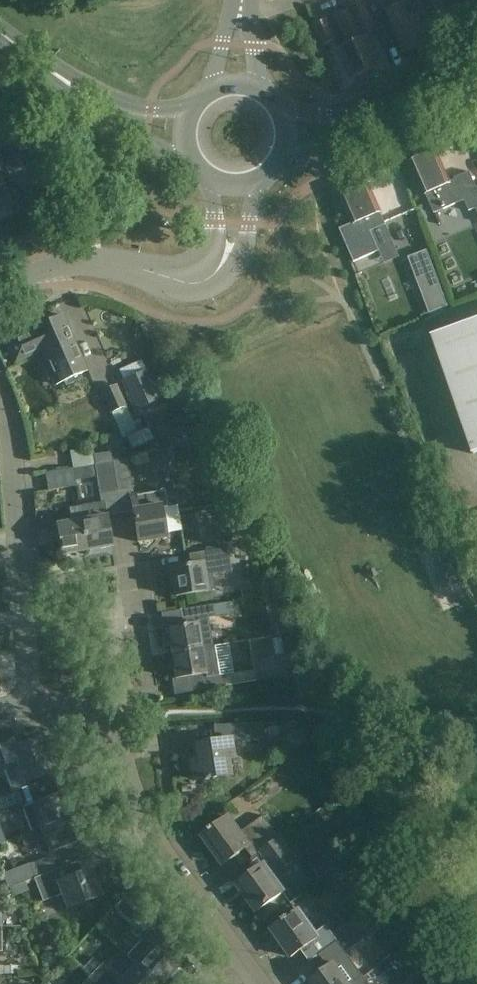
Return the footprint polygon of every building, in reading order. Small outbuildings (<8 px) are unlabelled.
[(344,4),(346,10),(334,15),(347,44),(338,48),(352,78),(376,67),(363,37),(376,31),(362,0),(352,0),(344,4)] [(407,0),(405,0),(394,5),(384,9),(391,24),(390,24),(403,54),(427,43),(414,13),(413,13),(407,0)] [(334,41),(326,20),(313,25),(322,46),(334,41)] [(3,100),(0,101),(0,151),(22,141),(3,100)] [(436,152),(412,162),(427,196),(428,195),(436,212),(465,199),(470,210),(476,207),(476,186),(470,171),(456,178),(456,180),(451,183),(436,152)] [(1,220),(22,211),(10,184),(2,187),(0,181),(0,218),(1,220)] [(340,229),(343,237),(354,262),(380,251),(395,244),(386,224),(381,211),(380,212),(367,182),(341,193),(354,223),(340,229)] [(427,250),(408,257),(430,313),(449,306),(427,250)] [(31,329),(32,331),(6,342),(15,362),(41,350),(42,354),(73,340),(62,315),(31,329)] [(432,335),(473,453),(476,452),(476,320),(432,335)] [(73,340),(42,354),(46,362),(42,364),(48,380),(53,378),(56,384),(64,381),(66,385),(82,378),(80,374),(87,371),(73,340)] [(123,381),(135,410),(159,399),(147,371),(123,381)] [(127,404),(116,383),(100,391),(110,412),(127,404)] [(155,438),(148,425),(139,430),(126,436),(132,449),(155,438)] [(110,461),(115,491),(132,488),(127,458),(110,461)] [(99,493),(115,491),(110,461),(94,464),(99,493)] [(75,486),(72,467),(44,472),(48,490),(75,486)] [(168,507),(165,490),(130,495),(138,542),(165,537),(165,532),(182,530),(178,505),(168,507)] [(103,502),(79,506),(86,550),(111,545),(106,515),(103,502)] [(62,554),(86,550),(79,506),(68,508),(71,521),(56,524),(62,554)] [(230,570),(227,547),(199,552),(200,562),(169,568),(174,596),(214,589),(212,573),(230,570)] [(461,583),(451,561),(437,567),(446,589),(461,583)] [(171,653),(213,646),(208,617),(214,616),(212,604),(180,609),(183,626),(167,628),(171,653)] [(213,646),(171,653),(175,677),(191,674),(193,691),(225,685),(226,685),(224,674),(233,673),(228,643),(214,646),(213,646)] [(262,738),(261,722),(237,723),(238,739),(262,738)] [(0,746),(0,769),(8,766),(17,762),(25,781),(53,770),(41,739),(22,746),(19,739),(17,740),(0,746)] [(233,756),(231,739),(192,744),(195,760),(189,762),(191,779),(230,774),(228,757),(233,756)] [(25,786),(3,795),(9,809),(21,804),(22,808),(32,832),(71,817),(76,815),(71,801),(65,803),(61,793),(32,804),(25,786)] [(3,795),(0,796),(0,812),(9,809),(3,795)] [(258,854),(280,837),(264,815),(241,832),(230,817),(205,835),(225,863),(246,847),(253,857),(258,854)] [(80,841),(71,817),(21,836),(24,845),(45,837),(51,852),(80,841)] [(295,858),(280,837),(258,854),(265,864),(238,883),(258,910),(284,891),(272,875),(295,858)] [(347,865),(334,849),(310,867),(323,883),(347,865)] [(25,881),(34,878),(35,877),(30,863),(3,873),(9,888),(25,881)] [(35,877),(34,878),(43,901),(56,896),(61,894),(67,908),(100,895),(90,869),(60,880),(56,869),(35,877)] [(29,891),(25,881),(9,888),(13,897),(29,891)] [(338,941),(333,933),(327,925),(316,933),(300,909),(272,929),(291,956),(301,949),(310,960),(330,946),(338,941)] [(137,911),(131,918),(138,925),(145,917),(137,911)] [(140,940),(126,955),(135,963),(157,983),(170,983),(173,980),(173,976),(171,974),(180,964),(159,945),(166,938),(145,917),(138,925),(131,932),(140,940)] [(344,924),(350,932),(357,928),(358,927),(351,919),(344,924)] [(309,980),(312,983),(353,983),(364,976),(347,951),(365,938),(357,928),(350,932),(338,941),(330,946),(321,953),(330,965),(309,980)] [(135,963),(122,978),(104,961),(100,965),(92,957),(83,968),(90,975),(90,976),(99,983),(157,983),(135,963)] [(22,965),(3,965),(4,973),(22,973),(22,965)] [(90,976),(82,983),(99,983),(90,976)] [(353,983),(370,983),(364,976),(353,983)]
